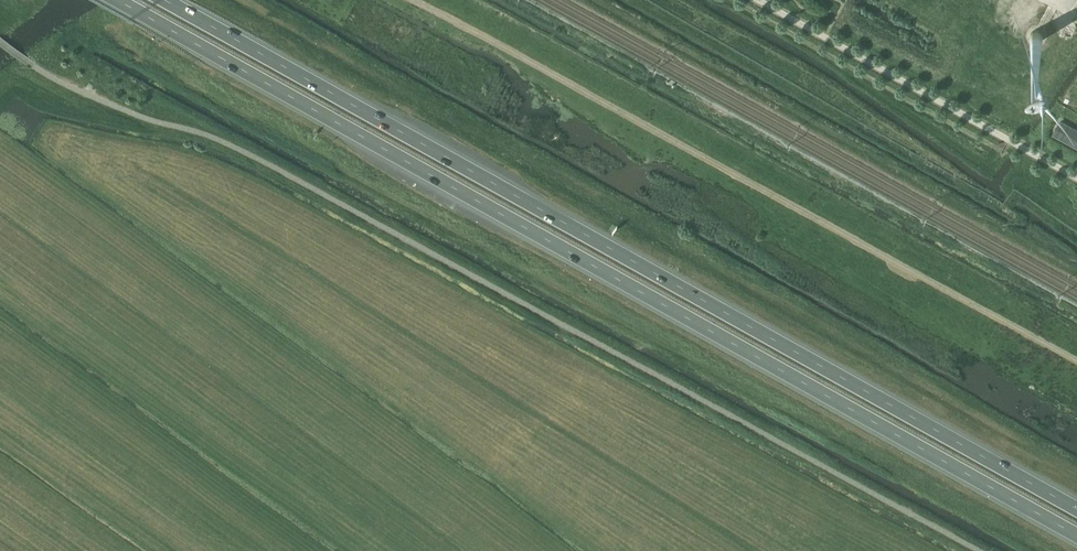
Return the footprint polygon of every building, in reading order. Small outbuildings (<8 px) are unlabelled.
[(1028,35),(1027,36),(1028,36),(1028,37),(1028,38),(1028,39),(1028,40),(1029,40),(1029,41),(1030,42),(1030,43),(1031,43),(1032,44),(1033,44),(1033,45),(1034,45),(1035,45),(1036,45),(1037,45),(1038,45),(1039,45),(1040,45),(1041,45),(1042,44),(1043,44),(1043,43),(1044,43),(1045,42),(1045,41),(1046,40),(1046,39),(1047,38),(1047,37),(1047,36),(1047,35),(1047,34),(1047,33),(1046,32),(1046,31),(1045,30),(1044,29),(1043,28),(1042,27),(1041,27),(1040,27),(1040,26),(1039,26),(1038,26),(1037,26),(1036,26),(1035,26),(1034,27),(1033,27),(1032,27),(1032,28),(1031,28),(1030,29),(1029,30),(1029,31),(1028,32),(1028,33),(1028,34),(1028,35)] [(1059,121),(1055,129),(1053,132),(1055,134),(1076,146),(1076,131),(1059,121)]
